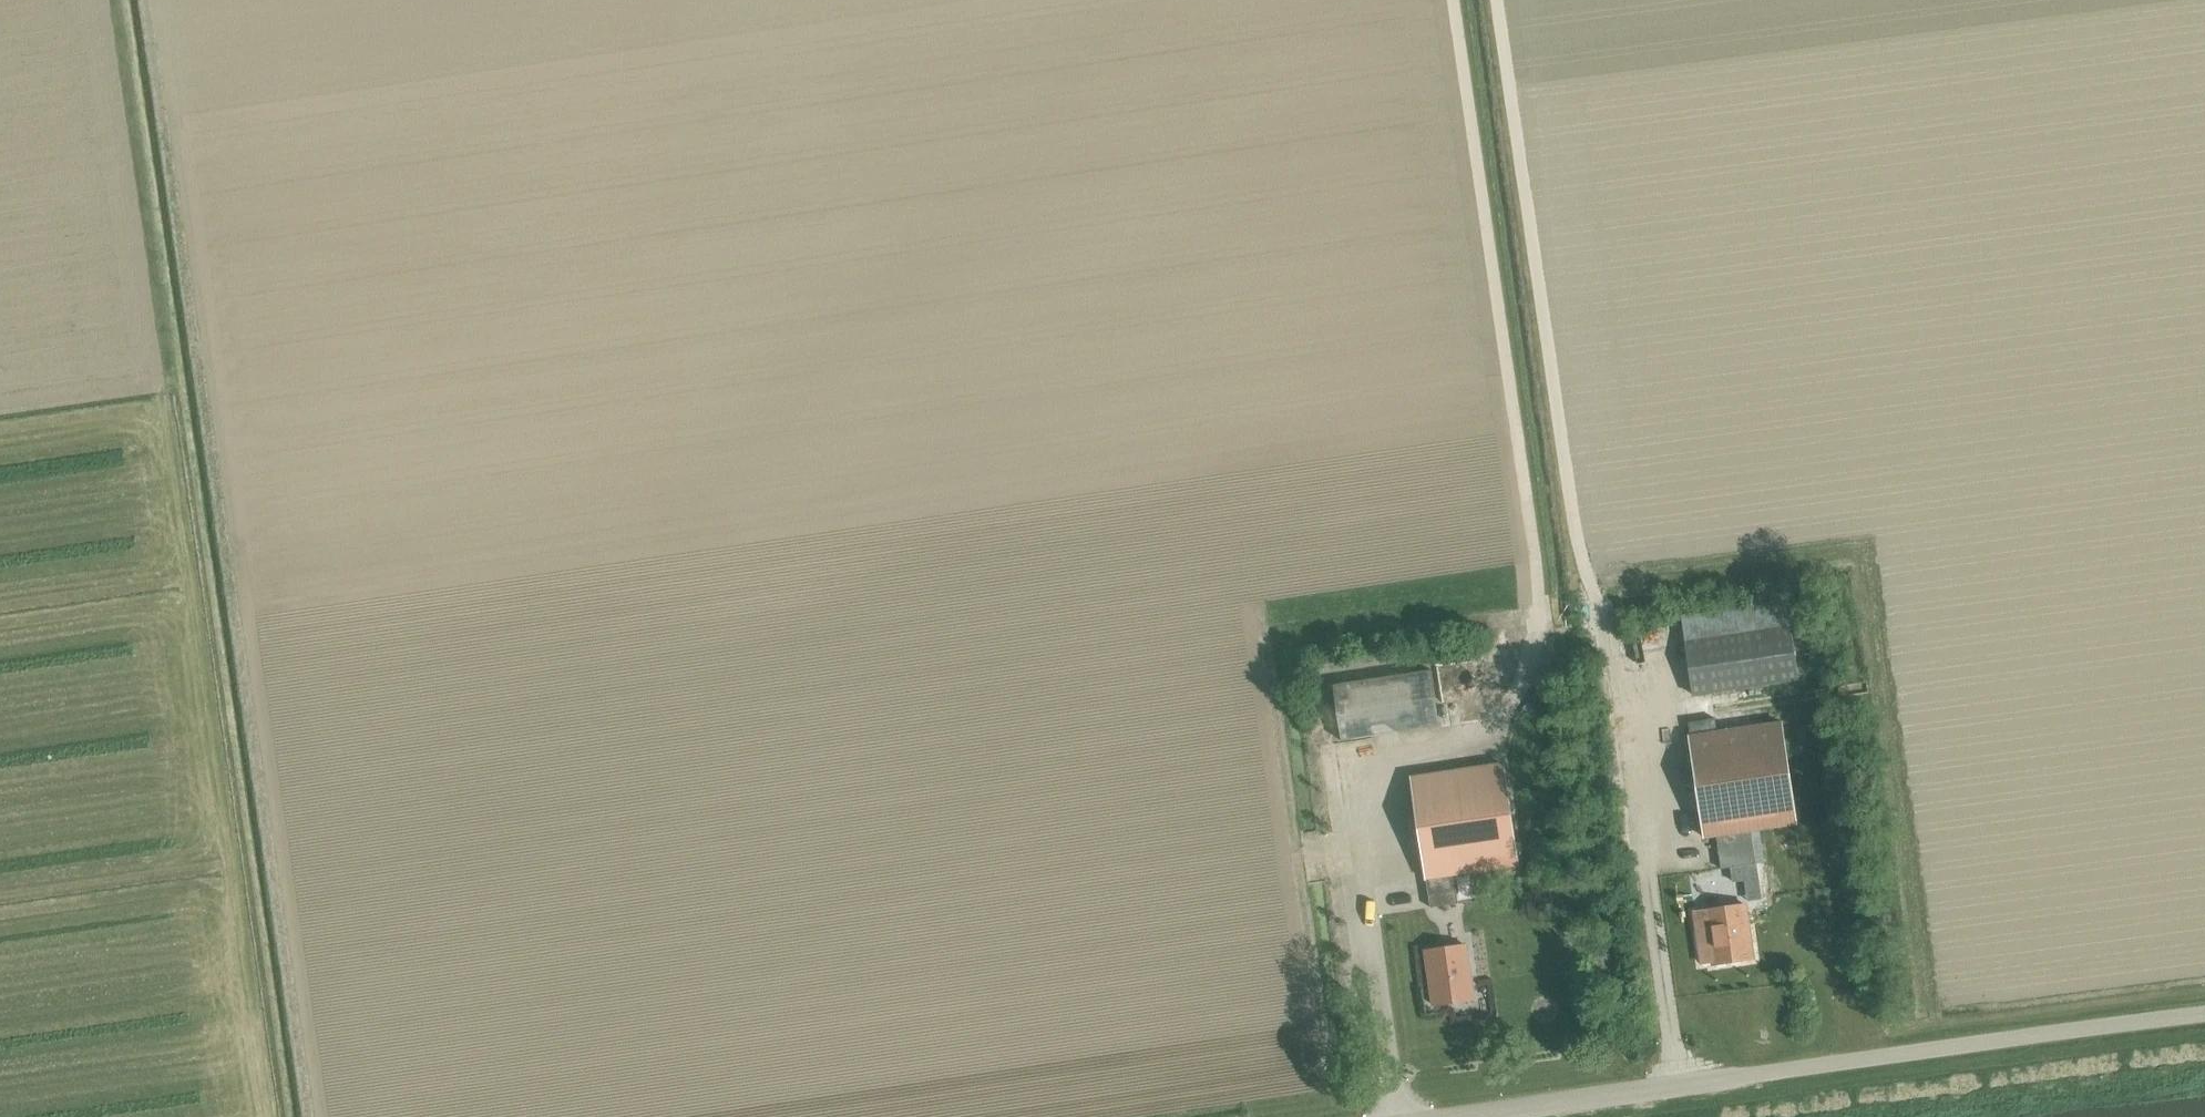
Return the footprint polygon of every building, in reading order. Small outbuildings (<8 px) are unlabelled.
[(1680,612),(1684,641),(1790,625),(1785,596),(1680,612)] [(1790,625),(1684,641),(1692,695),(1798,680),(1790,625)] [(1428,671),(1332,685),(1340,740),(1436,727),(1428,671)] [(1688,736),(1704,838),(1795,824),(1779,723),(1688,736)] [(1411,778),(1425,879),(1430,907),(1457,903),(1453,875),(1516,866),(1502,764),(1411,778)] [(1755,864),(1750,831),(1715,836),(1720,869),(1744,866),(1755,864)] [(1706,928),(1695,930),(1700,963),(1711,961),(1712,964),(1752,958),(1744,905),(1704,911),(1706,928)] [(1436,1002),(1477,999),(1472,944),(1431,948),(1436,1002)]
